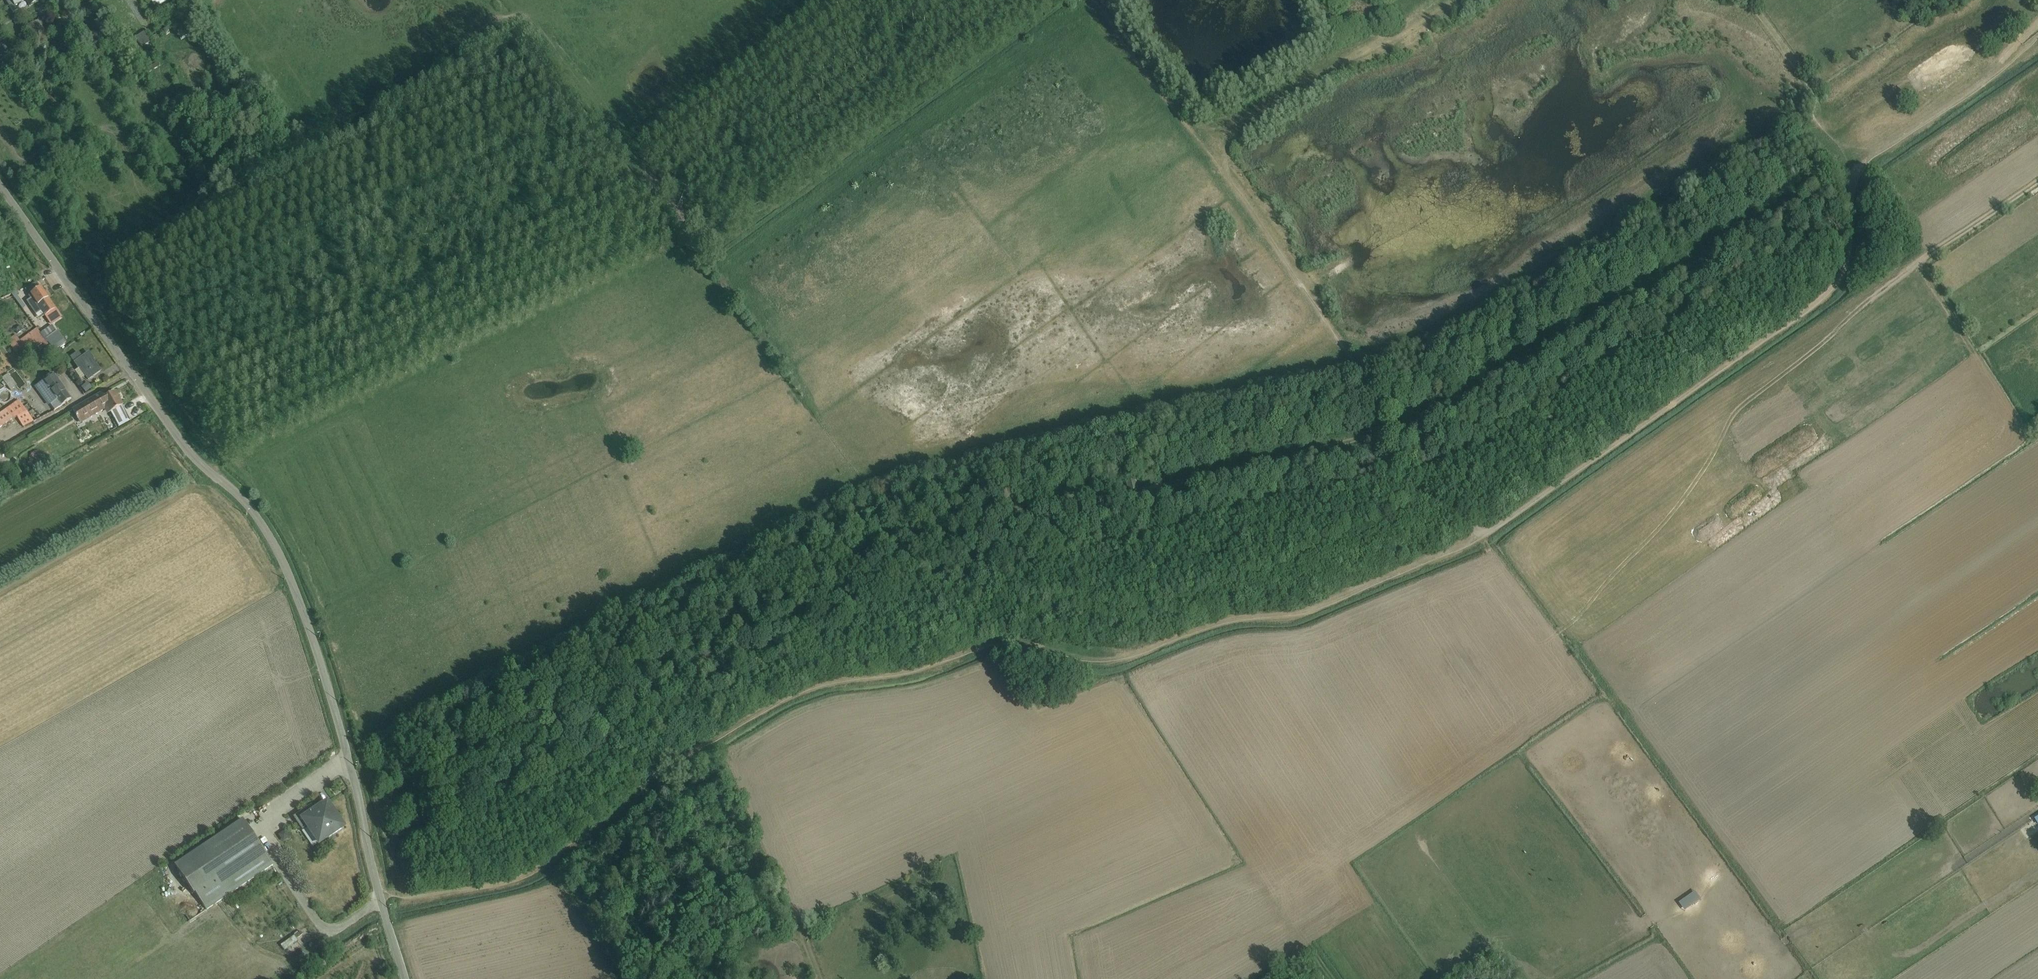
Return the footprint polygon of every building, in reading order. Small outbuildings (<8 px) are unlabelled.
[(29,7),(37,3),(36,0),(5,0),(13,14),(17,11),(15,7),(26,1),(29,7)] [(38,20),(26,29),(40,47),(52,39),(38,20)] [(136,37),(142,48),(151,42),(144,32),(136,37)] [(134,38),(130,40),(135,50),(139,48),(134,38)] [(147,51),(139,56),(146,67),(154,62),(147,51)] [(158,63),(147,69),(149,73),(160,67),(158,63)] [(30,295),(41,288),(37,282),(26,290),(30,296),(31,296),(30,295)] [(31,296),(30,296),(29,297),(30,299),(27,301),(39,320),(46,316),(51,324),(61,317),(48,299),(41,288),(30,295),(31,296)] [(24,324),(30,329),(34,324),(27,319),(24,324)] [(15,336),(7,342),(17,356),(34,343),(38,348),(44,344),(46,347),(48,345),(36,329),(20,341),(17,337),(24,332),(20,326),(12,332),(15,336)] [(57,333),(46,341),(54,352),(65,344),(57,333)] [(70,359),(74,363),(78,370),(75,372),(81,380),(85,377),(88,381),(100,372),(93,361),(94,360),(89,354),(82,359),(78,353),(70,359)] [(8,374),(2,379),(13,395),(17,393),(14,388),(17,386),(8,374)] [(56,400),(61,407),(72,399),(53,374),(34,388),(48,406),(56,400)] [(85,393),(92,388),(88,383),(81,388),(85,393)] [(130,421),(114,393),(105,398),(102,393),(89,401),(72,410),(81,425),(104,411),(107,415),(110,413),(118,428),(130,421)] [(14,418),(17,418),(24,428),(33,422),(34,422),(19,401),(18,401),(0,414),(0,428),(14,418)] [(1127,482),(1129,492),(1137,490),(1135,480),(1127,482)] [(1412,488),(1423,493),(1425,489),(1414,484),(1412,488)] [(1427,504),(1437,510),(1440,506),(1429,500),(1427,504)] [(293,818),(302,831),(306,828),(317,846),(344,828),(327,803),(315,811),(311,806),(293,818)] [(175,866),(206,911),(273,866),(242,820),(175,866)] [(282,848),(291,838),(281,829),(272,839),(282,848)] [(744,895),(747,901),(757,896),(754,890),(744,895)] [(286,950),(300,940),(296,934),(282,944),(286,950)]
